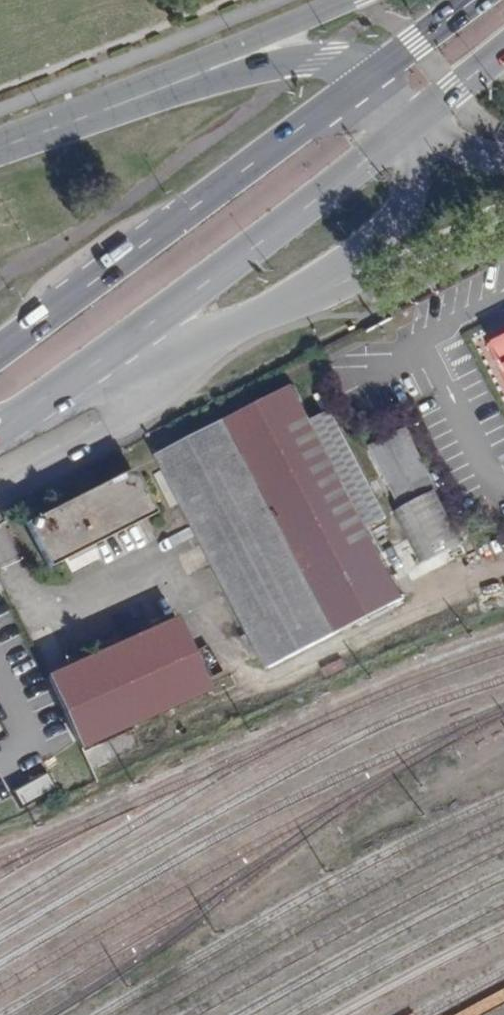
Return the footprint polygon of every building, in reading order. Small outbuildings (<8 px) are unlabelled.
[(312,423),(293,386),(161,453),(270,667),(401,599),(364,527),(386,516),(333,412),(312,423)] [(400,420),(365,437),(394,493),(429,476),(400,420)] [(153,514),(130,470),(25,524),(47,568),(153,514)] [(436,493),(461,542),(471,537),(446,487),(436,493)] [(429,558),(461,542),(436,493),(404,509),(429,558)] [(406,541),(392,548),(402,568),(407,566),(413,579),(461,555),(457,546),(418,566),(406,541)] [(204,692),(165,619),(33,677),(74,751),(204,692)] [(9,791),(15,804),(48,789),(41,776),(9,791)]
